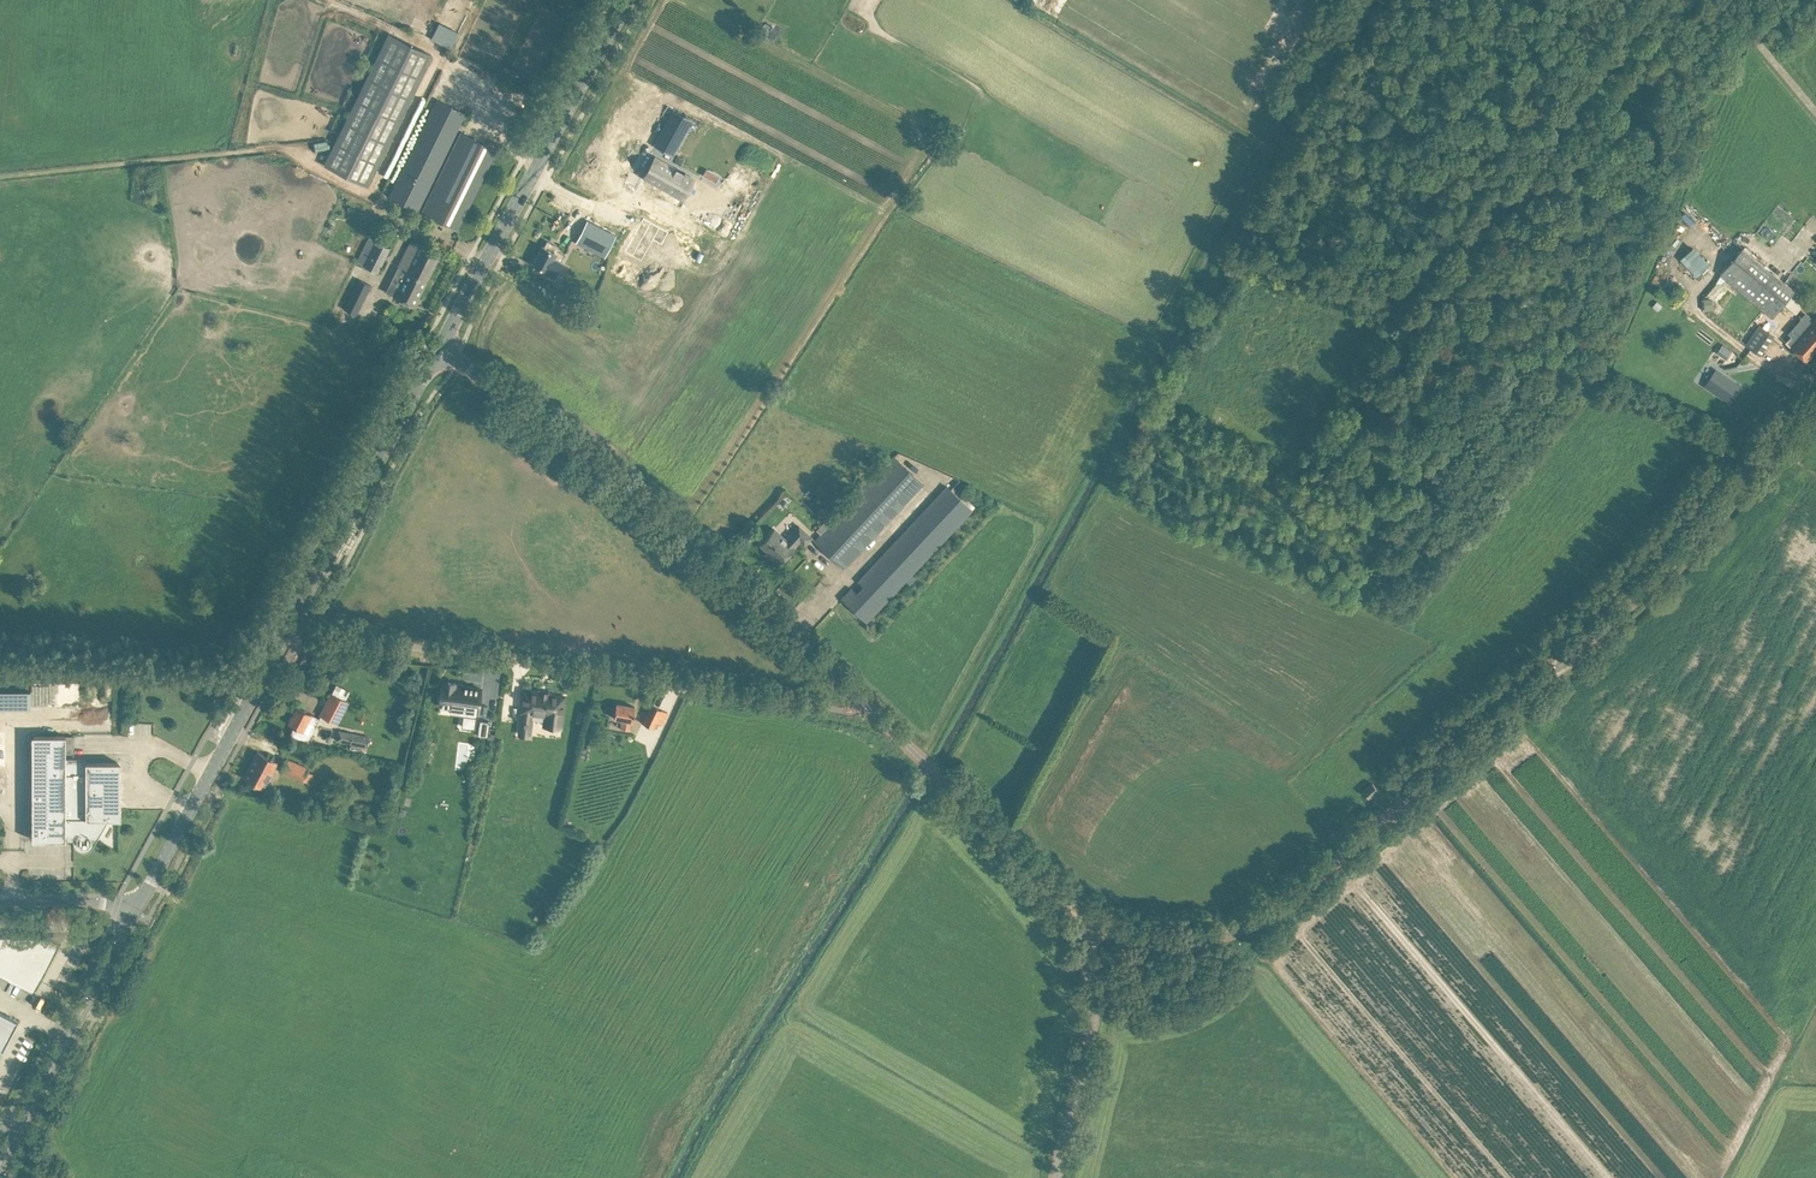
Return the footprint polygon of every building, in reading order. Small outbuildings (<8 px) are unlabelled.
[(388,33),(324,163),(368,185),(432,54),(388,33)] [(389,196),(417,210),(465,113),(437,99),(389,196)] [(669,117),(655,144),(671,153),(686,127),(669,117)] [(422,212),(457,229),(496,149),(462,132),(422,212)] [(693,179),(655,158),(644,176),(682,198),(693,179)] [(643,218),(625,251),(641,261),(653,239),(661,244),(668,232),(643,218)] [(586,221),(576,241),(605,256),(615,236),(586,221)] [(357,262),(377,272),(390,247),(369,237),(357,262)] [(398,267),(407,271),(395,296),(414,306),(440,254),(411,240),(398,267)] [(545,247),(543,246),(533,264),(545,270),(543,272),(554,277),(562,262),(561,261),(565,253),(558,250),(560,247),(548,241),(545,247)] [(1696,275),(1708,262),(1691,245),(1678,258),(1696,275)] [(1721,273),(1773,317),(1795,290),(1743,247),(1721,273)] [(344,308),(357,314),(371,285),(358,278),(344,308)] [(1657,301),(1653,306),(1658,310),(1662,305),(1657,301)] [(1814,320),(1810,316),(1794,334),(1793,334),(1786,342),(1807,361),(1815,350),(1815,337),(1812,333),(1815,328),(1815,327),(1811,323),(1814,320)] [(1745,344),(1750,348),(1760,355),(1773,337),(1757,326),(1745,344)] [(1716,370),(1706,385),(1729,402),(1740,387),(1716,370)] [(844,567),(920,486),(923,483),(894,456),(815,540),(844,567)] [(858,581),(865,587),(858,594),(851,588),(841,598),(866,622),(971,509),(947,485),(858,581)] [(760,543),(772,554),(769,556),(778,564),(794,547),(800,540),(804,544),(811,537),(798,524),(787,537),(776,527),(760,543)] [(464,703),(462,717),(475,718),(474,728),(475,729),(478,709),(480,688),(455,685),(456,682),(442,681),(439,704),(451,706),(452,702),(464,703)] [(26,689),(0,689),(0,705),(26,705),(26,689)] [(520,723),(531,725),(532,713),(545,714),(544,724),(561,726),(565,696),(523,690),(520,711),(522,711),(520,723)] [(332,692),(320,715),(336,723),(348,701),(332,692)] [(621,728),(629,729),(631,720),(632,721),(635,706),(616,703),(614,718),(622,719),(621,728)] [(662,722),(667,712),(651,704),(646,715),(643,722),(654,728),(657,722),(661,724),(662,722)] [(297,705),(288,722),(294,726),(291,732),(290,736),(308,740),(316,724),(319,718),(311,713),(307,711),(297,705)] [(579,710),(576,720),(583,722),(586,712),(579,710)] [(488,727),(479,726),(478,735),(488,736),(490,721),(489,721),(488,727)] [(350,741),(349,748),(366,749),(367,731),(337,729),(336,740),(350,741)] [(65,753),(65,735),(35,735),(35,839),(65,839),(65,837),(73,837),(73,839),(73,841),(74,842),(74,843),(74,844),(75,845),(75,846),(76,847),(77,847),(78,848),(78,849),(79,849),(81,850),(82,850),(85,851),(87,851),(89,850),(91,850),(92,849),(93,848),(108,818),(118,818),(118,762),(86,762),(86,758),(65,758),(65,753)] [(74,753),(74,735),(65,735),(65,753),(74,753)] [(243,777),(263,787),(277,761),(257,750),(243,777)] [(281,770),(302,779),(307,767),(286,758),(281,770)] [(1363,791),(1369,797),(1379,789),(1373,782),(1363,791)] [(53,985),(64,991),(95,933),(74,923),(38,992),(47,997),(53,985)] [(33,990),(44,969),(59,941),(47,935),(0,934),(0,973),(33,990)] [(0,1046),(2,1048),(18,1019),(0,1010),(0,1047),(0,1046)]
